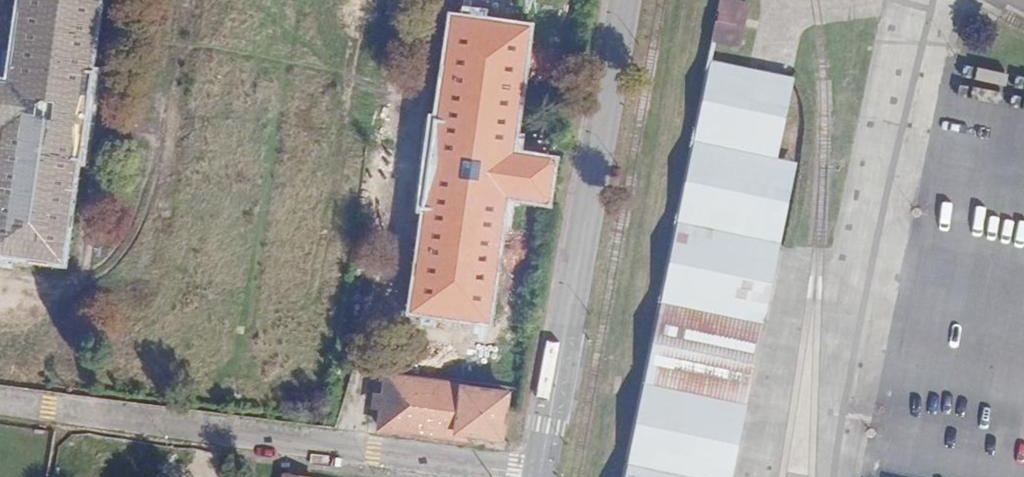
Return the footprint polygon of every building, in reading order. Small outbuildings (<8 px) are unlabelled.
[(91,52),(99,0),(21,0),(10,84),(0,83),(0,125),(4,126),(0,154),(0,254),(62,263),(79,158),(84,159),(97,68),(89,67),(91,52)] [(731,0),(721,0),(713,40),(740,46),(748,4),(731,0)] [(511,154),(529,28),(453,17),(439,119),(434,119),(421,209),(426,210),(412,311),(488,322),(505,196),(545,201),(549,198),(554,164),(550,160),(511,154)] [(625,467),(677,476),(730,476),(795,163),(775,159),(792,78),(708,61),(625,467)] [(55,317),(7,311),(4,336),(0,335),(0,353),(1,353),(0,360),(0,378),(45,384),(55,317)] [(465,389),(465,386),(387,376),(380,429),(423,435),(470,441),(471,435),(502,439),(508,394),(465,389)] [(623,476),(677,476),(625,467),(623,476)]
